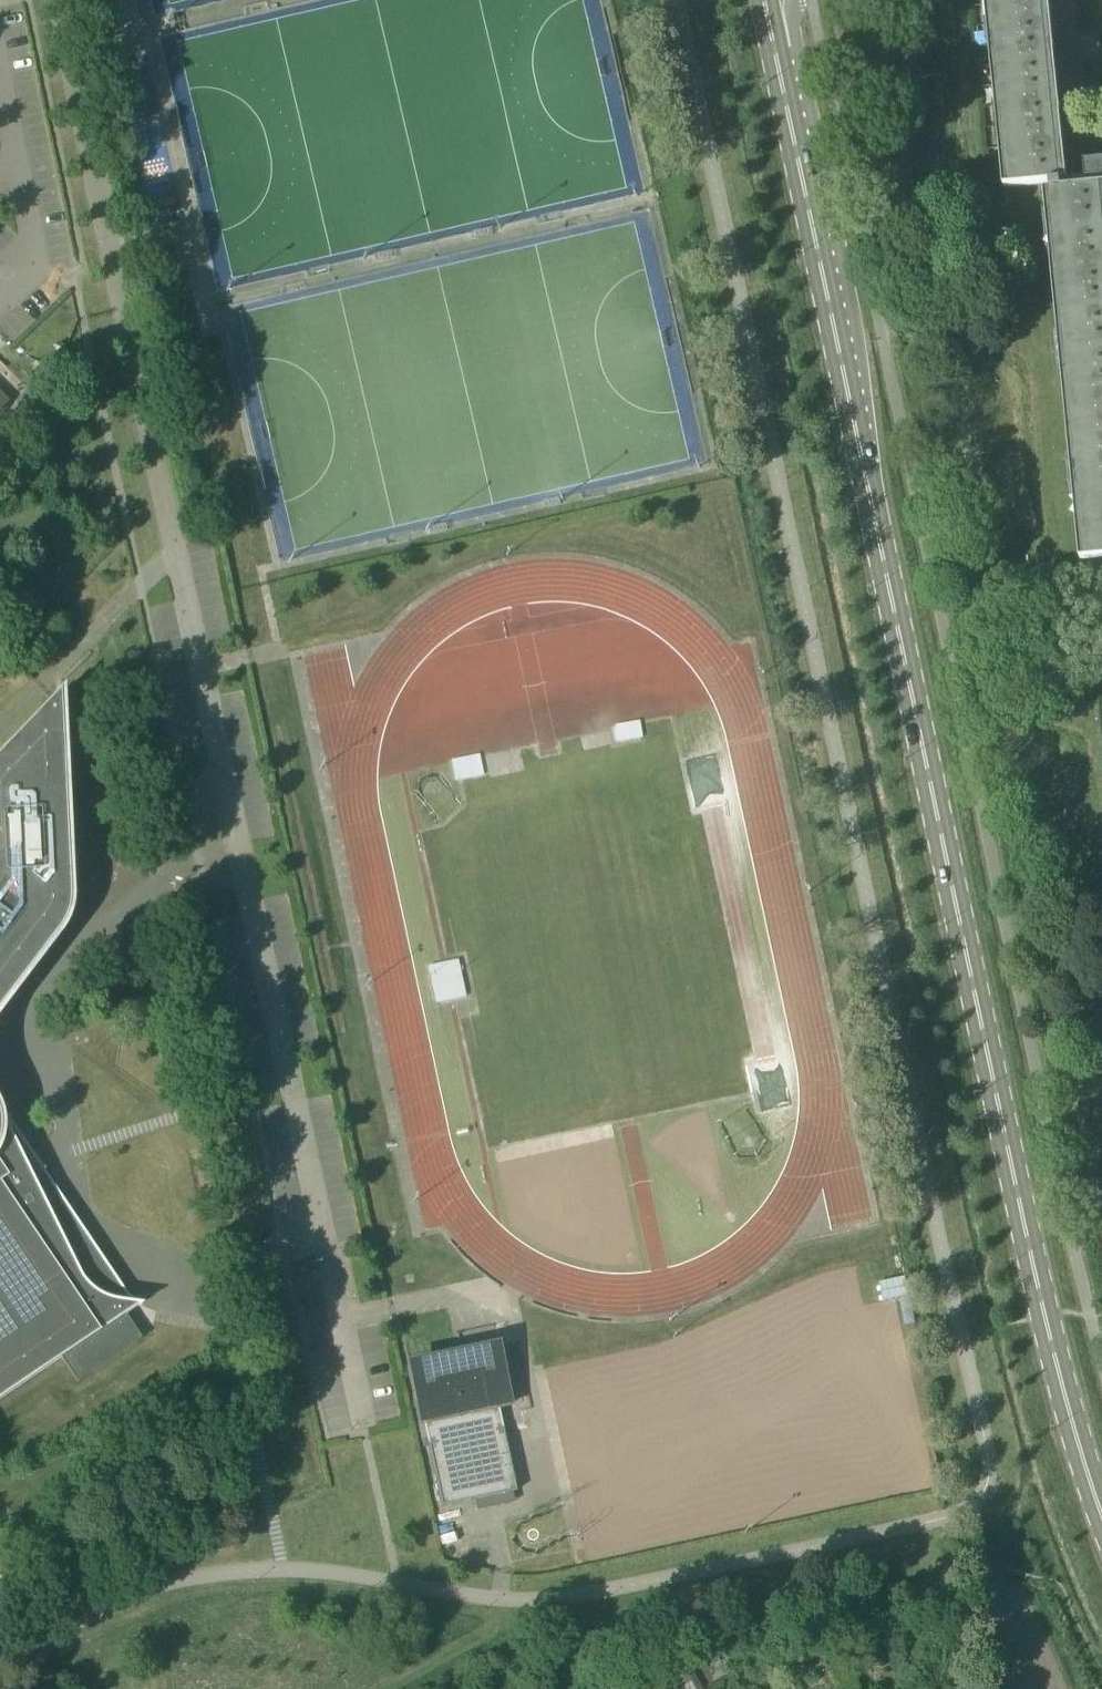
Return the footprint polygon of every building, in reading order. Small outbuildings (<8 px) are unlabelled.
[(1085,163),(1087,187),(1062,190),(1044,0),(991,0),(1009,185),(1003,185),(1003,188),(1050,183),(1051,190),(1044,191),(1045,193),(1051,193),(1087,557),(1080,558),(1081,560),(1101,558),(1101,161),(1085,163)] [(1,418),(13,430),(27,416),(16,406),(15,404),(1,418)] [(57,931),(64,919),(68,907),(69,893),(67,845),(59,691),(0,753),(0,1008),(57,931)] [(436,1001),(468,996),(461,957),(430,962),(436,1001)] [(21,1138),(7,1118),(0,1107),(0,1153),(21,1138)] [(139,1304),(136,1302),(133,1301),(131,1299),(129,1296),(126,1294),(124,1291),(21,1138),(0,1153),(0,1398),(139,1304)] [(429,1444),(427,1444),(441,1507),(516,1491),(503,1428),(502,1428),(497,1407),(511,1404),(499,1347),(464,1354),(409,1366),(421,1423),(424,1423),(429,1444)]
